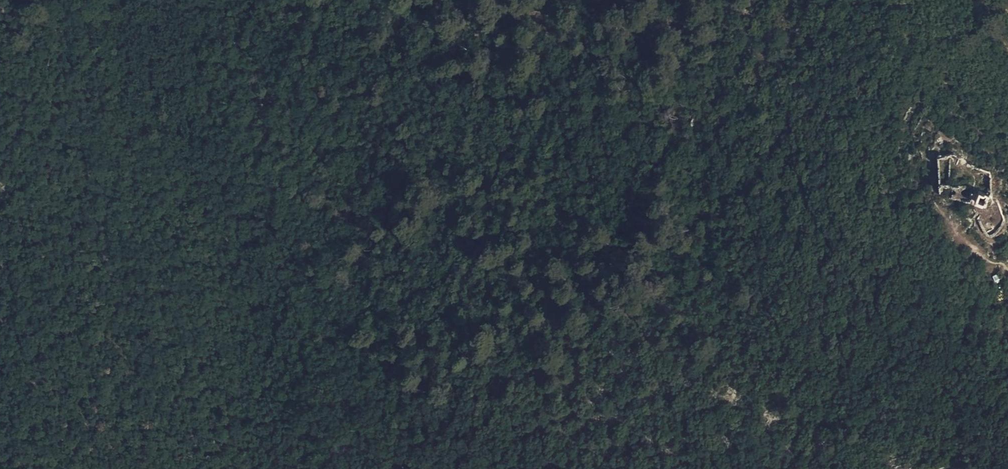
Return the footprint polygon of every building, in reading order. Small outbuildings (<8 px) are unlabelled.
[(937,160),(938,195),(952,199),(974,207),(978,219),(989,237),(995,234),(1005,223),(998,201),(991,196),(990,172),(966,164),(952,156),(937,160)]
